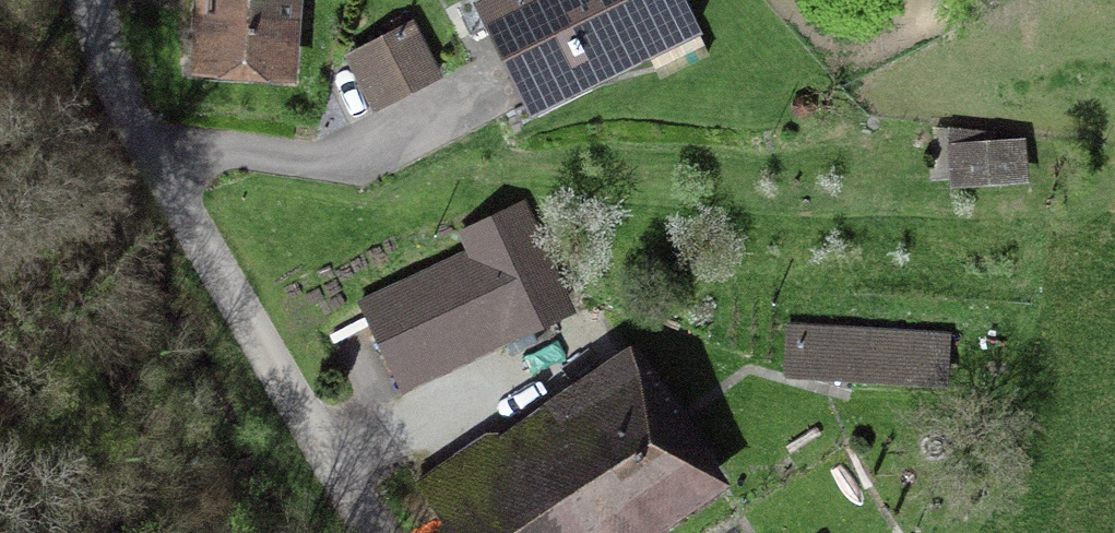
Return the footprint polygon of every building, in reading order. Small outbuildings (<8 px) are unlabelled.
[(189,85),(297,93),(304,0),(195,0),(189,85)] [(472,12),(531,130),(655,69),(661,81),(711,56),(682,0),(496,0),(472,12)] [(444,83),(409,12),(382,26),(387,37),(344,59),(373,118),(444,83)] [(996,125),(948,126),(949,181),(1030,179),(1029,133),(996,134),(996,125)] [(531,324),(576,302),(525,195),(447,233),(455,251),(358,297),(403,390),(506,341),(512,354),(539,341),(531,324)] [(785,373),(948,380),(951,327),(787,320),(785,373)] [(416,477),(455,532),(648,532),(731,474),(636,335),(629,335),(544,392),(546,394),(502,426),(486,427),(416,477)]
